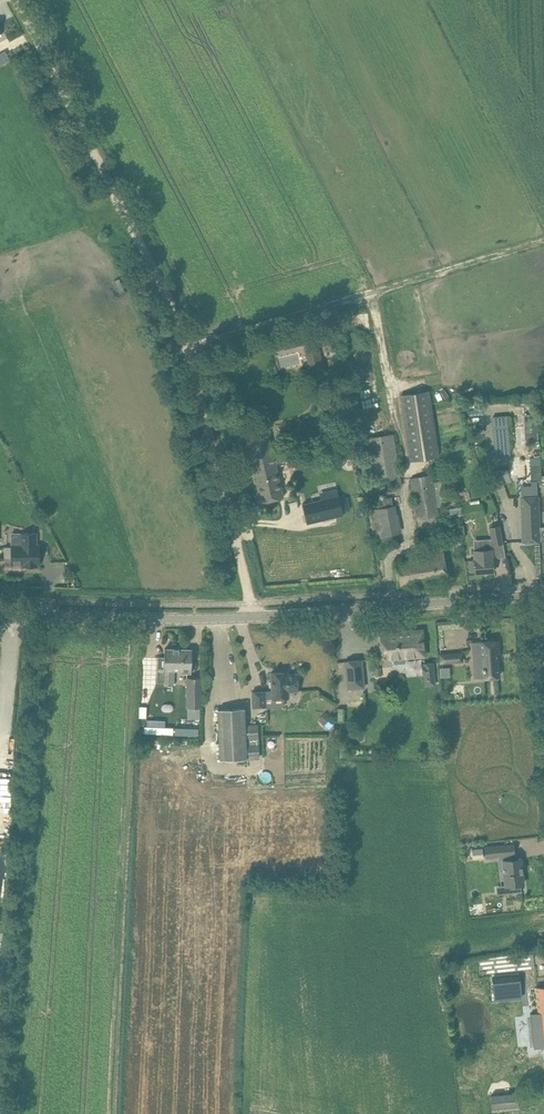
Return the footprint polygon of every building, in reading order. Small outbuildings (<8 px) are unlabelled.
[(324,370),(319,347),(304,351),(310,373),(324,370)] [(279,368),(301,366),(300,353),(278,356),(279,368)] [(439,457),(429,391),(399,395),(410,461),(439,457)] [(536,400),(529,400),(529,414),(537,414),(536,400)] [(537,414),(529,414),(523,414),(524,440),(538,440),(537,414)] [(507,415),(493,416),(496,456),(510,455),(507,415)] [(255,430),(244,432),(253,467),(275,462),(275,463),(283,461),(281,454),(273,456),(267,427),(255,430)] [(401,486),(393,434),(367,438),(374,482),(391,479),(392,488),(401,486)] [(275,463),(275,462),(253,467),(261,503),(283,497),(275,463)] [(541,465),(530,466),(530,474),(531,481),(537,481),(541,481),(541,476),(541,473),(541,465)] [(432,475),(411,478),(417,518),(438,515),(437,507),(446,506),(441,481),(433,482),(432,475)] [(531,485),(521,486),(521,495),(521,498),(523,531),(523,542),(540,541),(539,527),(538,497),(537,481),(531,481),(531,485)] [(338,496),(302,504),(307,524),(343,515),(338,496)] [(464,506),(446,509),(449,522),(483,516),(481,503),(479,504),(470,505),(469,501),(463,502),(464,506)] [(402,532),(396,505),(372,510),(377,537),(402,532)] [(494,526),(490,527),(493,539),(494,545),(503,543),(500,525),(494,526)] [(4,547),(4,557),(11,557),(11,564),(22,564),(22,566),(29,566),(37,566),(37,564),(39,564),(39,545),(36,545),(36,533),(21,533),(21,545),(11,545),(11,547),(4,547)] [(494,572),(492,549),(473,551),(474,560),(469,560),(470,571),(475,571),(475,573),(494,572)] [(448,578),(444,551),(428,554),(428,556),(394,562),(398,586),(448,578)] [(390,634),(391,636),(381,636),(383,658),(394,657),(395,664),(405,663),(405,656),(424,655),(422,633),(404,634),(404,633),(390,634)] [(484,671),(484,678),(499,677),(497,652),(498,652),(499,653),(498,641),(472,643),(474,663),(483,662),(483,668),(482,668),(482,671),(484,671)] [(157,670),(157,682),(164,682),(164,685),(174,685),(174,670),(181,670),(181,674),(191,674),(192,661),(192,650),(165,649),(165,657),(158,657),(157,670)] [(440,655),(441,663),(462,661),(462,653),(441,655),(440,655)] [(347,688),(364,687),(361,660),(345,662),(347,688)] [(435,686),(432,663),(424,664),(426,687),(435,686)] [(441,667),(442,676),(450,676),(450,666),(441,667)] [(272,691),(252,692),(253,707),(266,706),(266,699),(283,698),(289,698),(288,692),(298,691),(297,674),(282,674),(282,672),(271,673),(272,691)] [(201,678),(187,678),(187,698),(187,708),(188,708),(188,719),(200,719),(200,708),(201,708),(201,702),(202,688),(201,678)] [(459,689),(443,690),(444,706),(460,705),(459,689)] [(245,725),(244,708),(217,710),(220,760),(259,759),(257,724),(245,725)] [(513,845),(497,846),(498,856),(503,856),(503,864),(502,864),(503,871),(504,871),(506,885),(507,893),(521,891),(521,884),(524,884),(522,874),(523,874),(522,867),(521,859),(516,859),(516,860),(515,860),(513,845)] [(482,848),(472,849),(473,859),(483,858),(482,848)] [(520,975),(492,978),(495,1001),(513,999),(513,992),(521,992),(520,975)] [(543,1047),(543,987),(537,988),(539,1009),(532,1009),(534,1023),(529,1024),(530,1031),(532,1031),(534,1048),(543,1047)] [(492,1029),(492,1039),(510,1040),(510,1029),(492,1029)] [(520,1092),(492,1093),(493,1108),(521,1106),(520,1092)]
